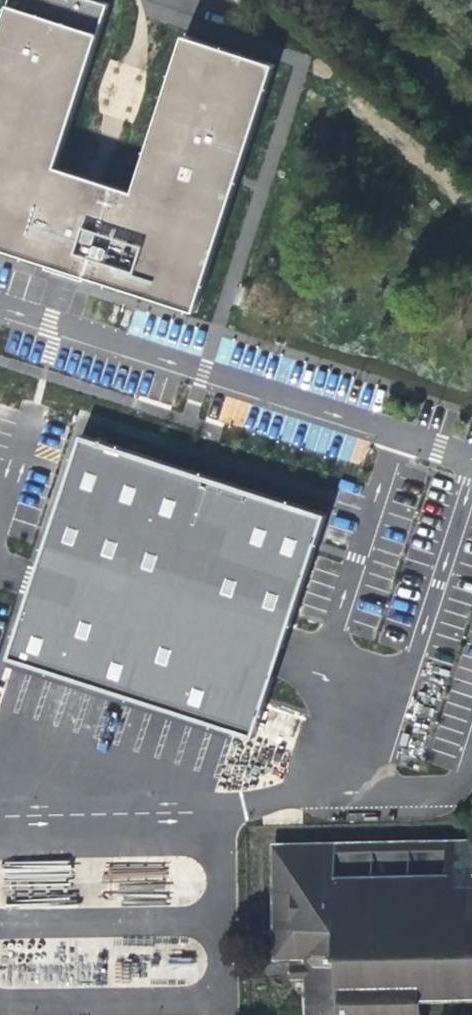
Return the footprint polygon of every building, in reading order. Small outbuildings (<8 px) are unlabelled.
[(0,21),(0,252),(193,313),(268,69),(180,37),(130,194),(50,169),(104,6),(85,0),(7,0),(0,21)] [(75,438),(4,658),(247,739),(320,518),(75,438)] [(290,968),(305,967),(305,989),(306,1014),(420,1014),(420,1009),(420,1002),(471,1001),(471,846),(303,848),(303,855),(273,856),(275,968),(290,968)] [(291,989),(305,989),(305,967),(290,968),(291,989)] [(420,1002),(420,1009),(471,1008),(471,1001),(420,1002)]
